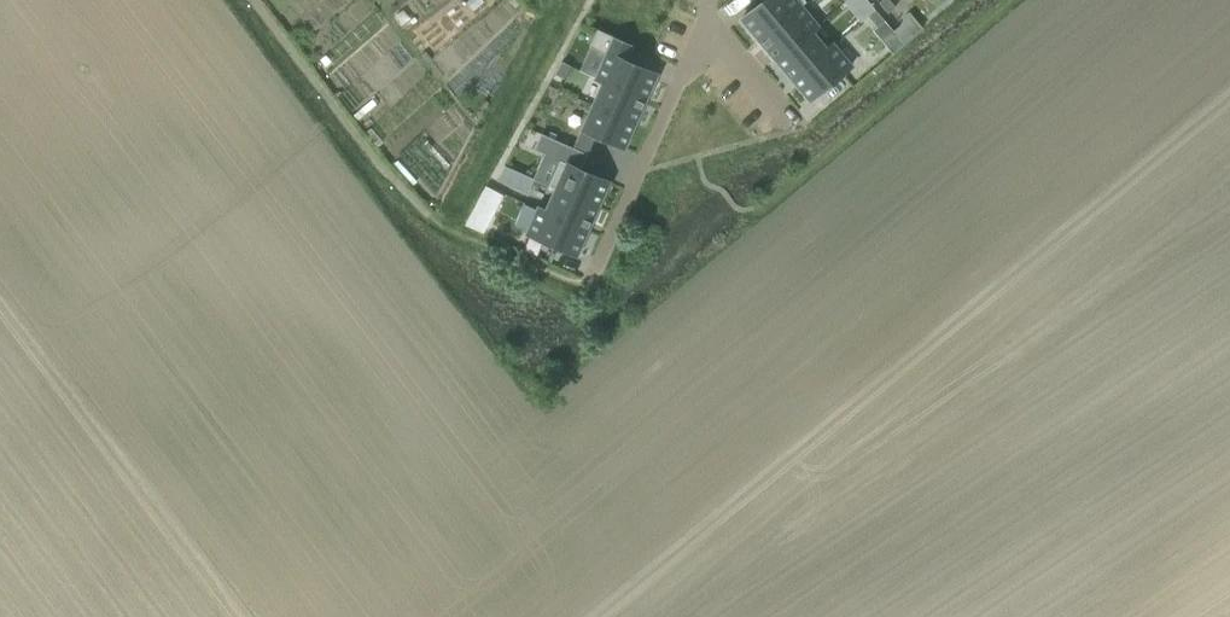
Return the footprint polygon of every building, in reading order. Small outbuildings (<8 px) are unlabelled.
[(805,0),(763,0),(741,19),(752,32),(758,39),(799,5),(800,5),(804,2),(805,1),(805,0)] [(894,6),(889,0),(880,0),(878,2),(887,12),(894,6)] [(864,1),(856,8),(863,17),(871,10),(864,1)] [(800,5),(799,5),(758,39),(762,44),(775,59),(810,29),(811,30),(816,25),(811,19),(800,5)] [(876,26),(884,20),(874,9),(867,15),(876,26)] [(895,28),(892,30),(897,36),(903,44),(913,36),(921,29),(920,29),(906,11),(898,25),(895,28)] [(601,81),(602,80),(644,99),(654,77),(656,74),(625,60),(629,52),(632,44),(606,33),(596,28),(588,45),(606,53),(603,59),(595,78),(596,78),(601,81)] [(827,49),(810,29),(775,59),(791,79),(827,49)] [(827,49),(791,79),(809,100),(850,65),(832,45),(827,49)] [(554,73),(562,78),(569,65),(561,61),(554,73)] [(591,104),(634,122),(638,113),(644,99),(602,80),(601,81),(597,90),(591,104)] [(587,153),(594,135),(623,147),(634,122),(591,104),(580,129),(572,146),(587,153)] [(532,115),(526,125),(534,130),(540,120),(532,115)] [(540,133),(533,148),(554,158),(561,142),(540,133)] [(510,154),(504,165),(513,169),(519,159),(510,154)] [(554,169),(547,186),(550,187),(554,189),(554,188),(597,206),(607,182),(592,175),(558,160),(554,169)] [(504,165),(498,179),(511,185),(517,171),(504,165)] [(554,188),(554,189),(544,210),(544,211),(586,230),(593,214),(597,206),(554,188)] [(482,191),(476,201),(485,206),(490,195),(482,191)] [(474,204),(466,219),(473,222),(480,226),(488,212),(481,208),(474,204)] [(544,211),(544,210),(537,207),(526,233),(539,239),(575,255),(576,253),(586,230),(544,211)]
